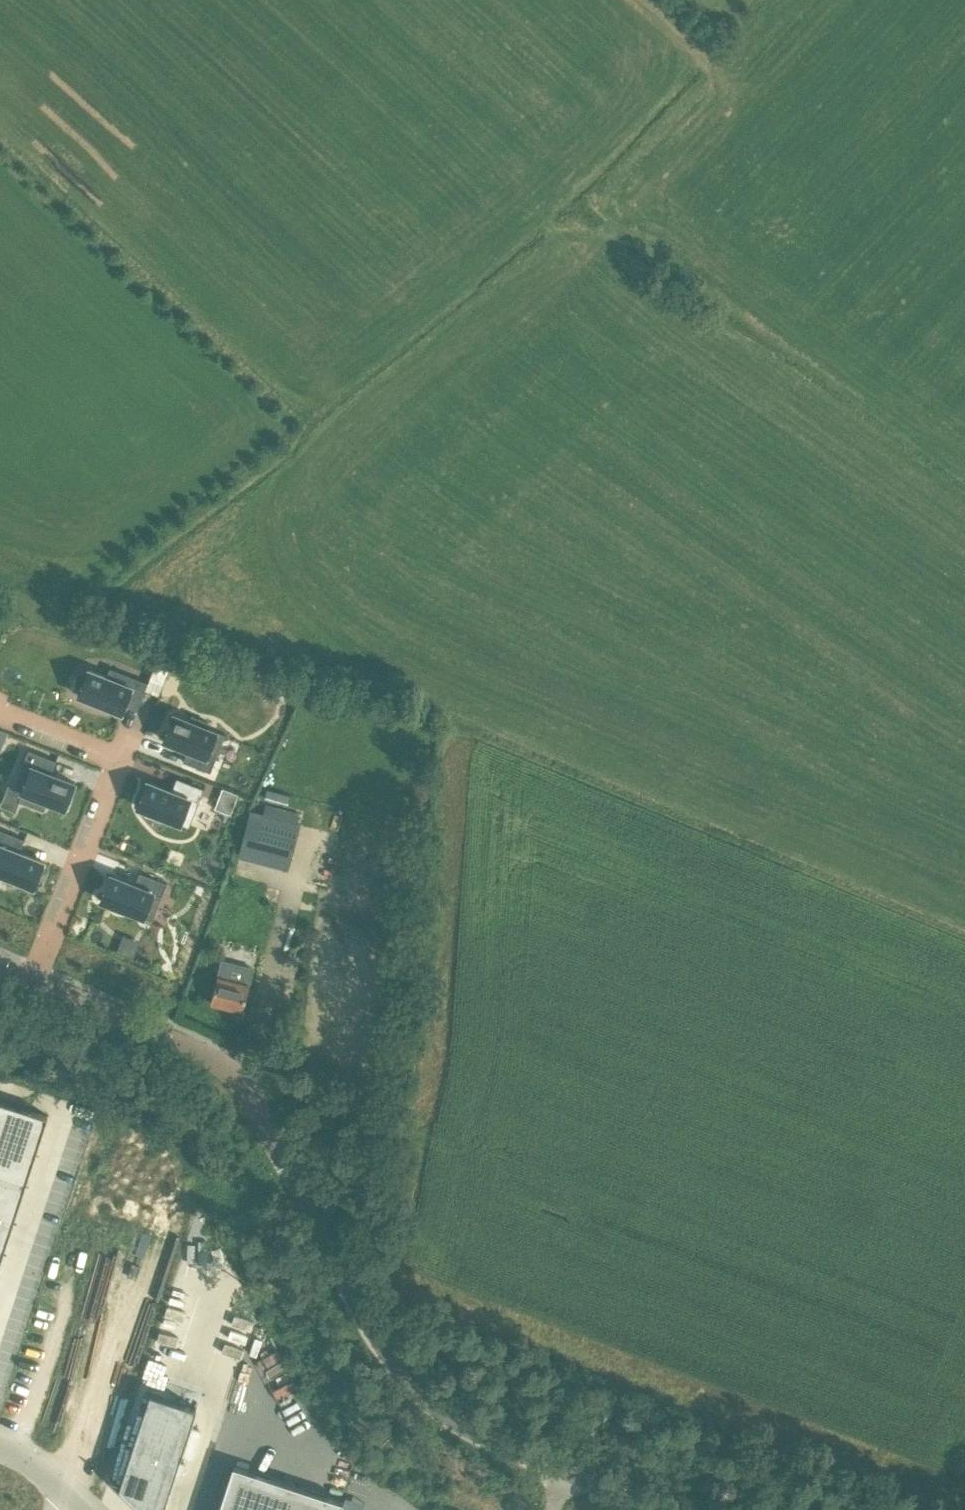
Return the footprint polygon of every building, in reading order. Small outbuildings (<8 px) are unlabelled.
[(90,669),(79,695),(122,712),(125,704),(138,709),(145,690),(159,695),(169,671),(155,665),(148,682),(110,667),(107,676),(90,669)] [(175,713),(164,739),(188,749),(183,760),(211,771),(226,733),(207,726),(209,721),(192,715),(190,719),(175,713)] [(1,752),(9,733),(0,729),(0,752),(1,752)] [(29,749),(14,787),(22,791),(19,800),(44,810),(48,801),(65,808),(75,782),(51,772),(56,759),(29,749)] [(148,780),(138,806),(147,810),(145,814),(162,821),(164,816),(189,826),(205,787),(177,776),(172,789),(148,780)] [(223,789),(215,808),(231,814),(238,795),(223,789)] [(250,811),(240,852),(289,864),(299,824),(295,823),(298,813),(282,809),(266,805),(263,815),(250,811)] [(0,848),(0,873),(34,886),(44,860),(20,851),(25,838),(0,828),(0,845),(1,845),(0,848)] [(112,874),(101,900),(153,920),(168,882),(140,871),(135,883),(112,874)] [(96,911),(93,920),(100,923),(103,914),(96,911)] [(222,960),(211,1003),(242,1011),(253,968),(222,960)] [(46,1112),(0,1097),(0,1253),(46,1112)] [(121,1486),(142,1507),(145,1509),(164,1509),(197,1406),(152,1391),(121,1486)] [(217,1509),(339,1509),(343,1496),(233,1461),(217,1509)]
